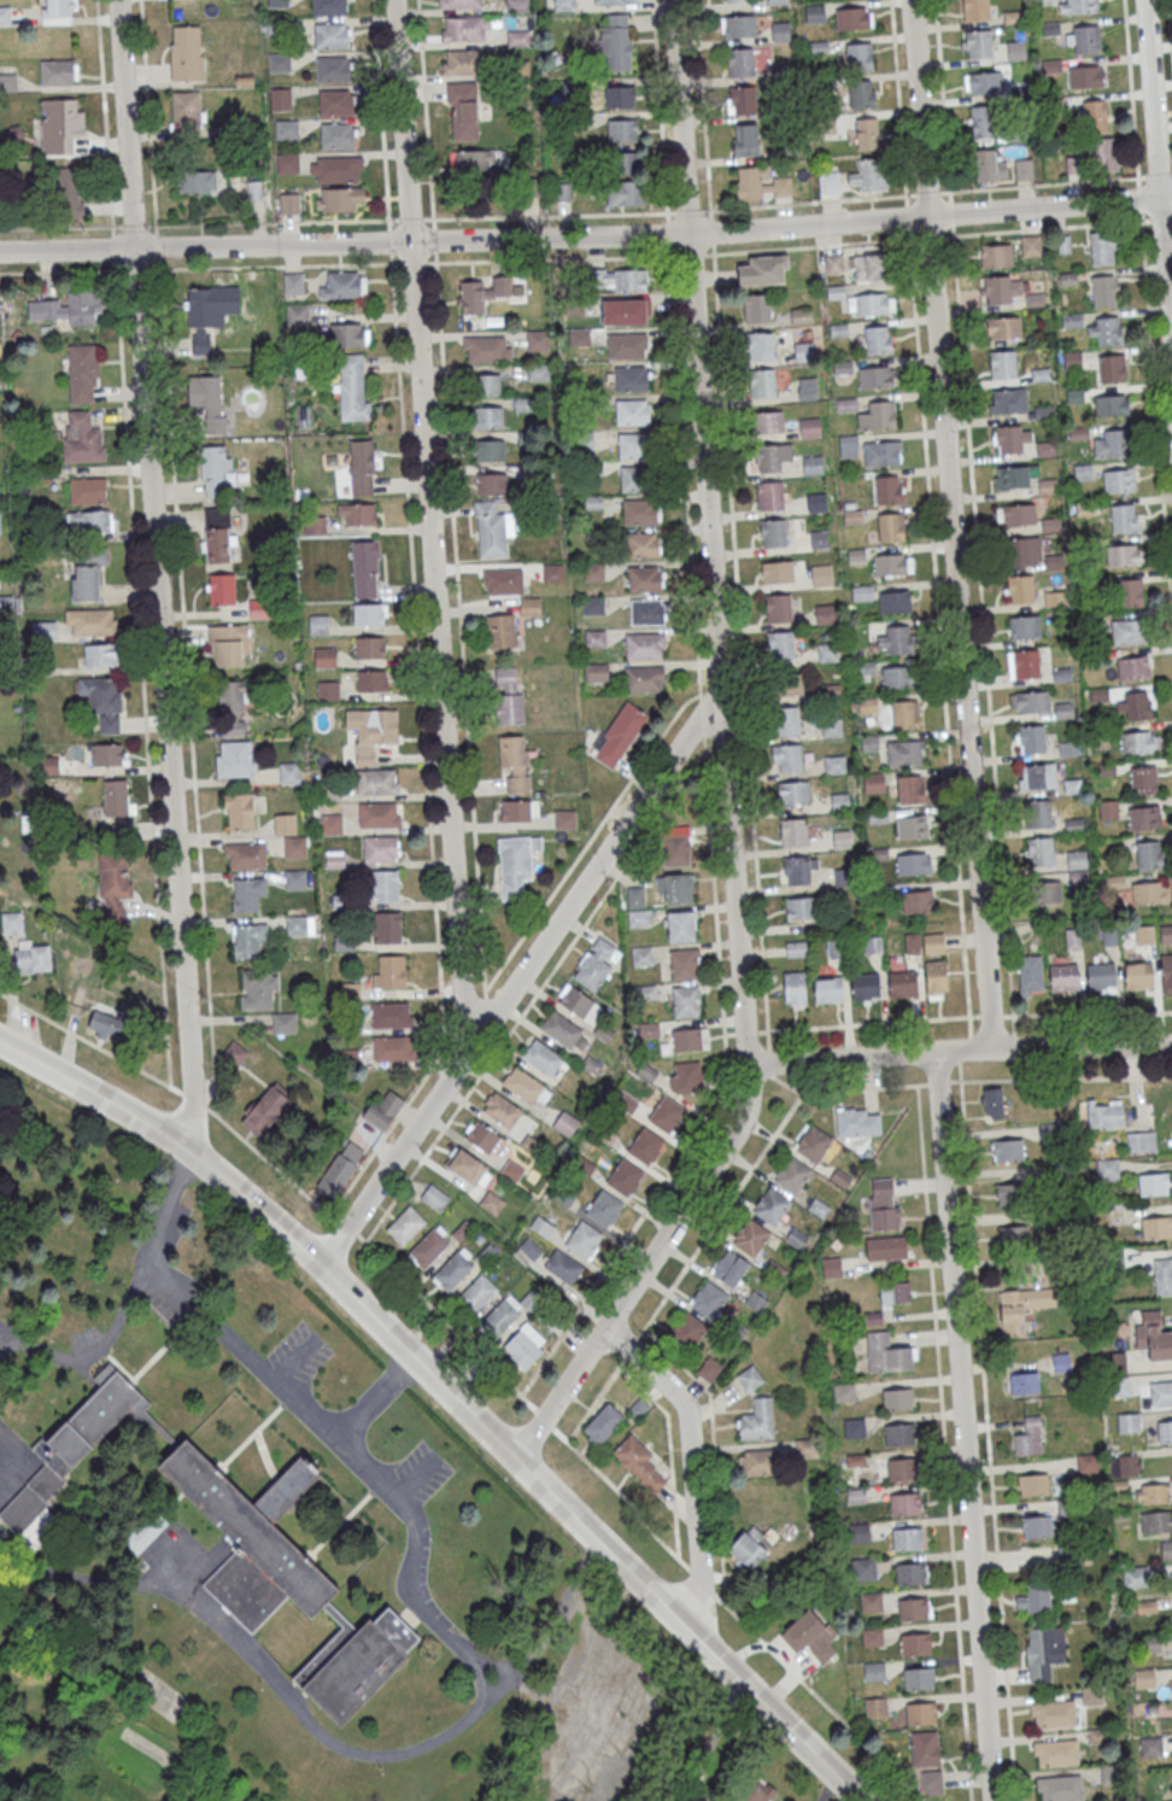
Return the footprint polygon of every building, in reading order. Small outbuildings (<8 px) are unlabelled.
[(77,0),(42,0),(42,16),(77,16),(77,0)] [(346,0),(312,0),(312,16),(346,16),(346,0)] [(439,10),(482,10),(482,0),(439,0),(439,10)] [(963,25),(962,0),(987,0),(989,23),(963,25)] [(1066,6),(1066,0),(1096,0),(1097,14),(1067,17),(1067,16),(1059,16),(1057,6),(1066,6)] [(804,5),(804,23),(824,22),(823,4),(804,5)] [(10,25),(10,6),(0,6),(0,25),(10,25)] [(836,8),(836,29),(871,29),(871,8),(836,8)] [(1002,14),(1021,13),(1021,25),(1002,27),(1002,14)] [(604,15),(605,72),(631,72),(630,14),(604,15)] [(722,17),(722,39),(755,39),(755,17),(722,17)] [(443,18),(443,43),(488,43),(488,18),(443,18)] [(315,48),(349,48),(349,23),(315,23),(315,48)] [(1057,24),(1059,37),(1042,39),(1042,25),(1057,24)] [(201,26),(171,26),(171,81),(201,81),(201,26)] [(775,40),(787,41),(788,27),(775,26),(775,40)] [(1072,30),(1098,29),(1100,55),(1074,58),(1072,30)] [(965,45),(965,35),(990,33),(991,62),(968,63),(967,53),(961,53),(960,45),(965,45)] [(846,71),(872,71),(872,43),(846,43),(846,71)] [(1006,45),(1024,43),(1025,63),(1007,64),(1006,45)] [(726,50),(726,79),(753,79),(753,50),(726,50)] [(478,51),(443,51),(443,76),(478,76),(478,51)] [(290,53),(269,53),(269,71),(290,71),(290,53)] [(316,82),(352,82),(352,57),(316,57),(316,82)] [(40,85),(77,85),(77,60),(40,60),(40,85)] [(1042,63),(1060,62),(1061,75),(1042,76),(1042,63)] [(1070,92),(1068,71),(1098,69),(1098,72),(1101,72),(1102,90),(1070,92)] [(15,91),(15,74),(0,74),(0,91),(15,91)] [(1000,74),(1001,97),(972,99),(972,94),(968,94),(967,77),(971,77),(971,76),(1000,74)] [(849,80),(849,109),(873,109),(873,80),(849,80)] [(453,140),(477,140),(477,81),(447,81),(447,106),(453,106),(453,140)] [(605,107),(635,107),(635,86),(605,86),(605,107)] [(728,87),(728,115),(757,115),(757,87),(728,87)] [(1010,89),(1027,88),(1027,100),(1010,101),(1010,89)] [(274,109),(291,109),(291,89),(274,89),(274,109)] [(319,114),(353,114),(353,89),(319,89),(319,114)] [(172,131),(201,131),(201,92),(172,92),(172,131)] [(77,98),(41,98),(41,154),(77,154),(77,98)] [(1043,116),(1042,101),(1061,100),(1062,115),(1043,116)] [(1083,104),(1104,103),(1106,135),(1084,136),(1083,104)] [(969,111),(991,109),(992,140),(971,141),(969,111)] [(878,119),(853,118),(853,150),(878,151),(878,119)] [(607,140),(637,140),(637,120),(607,119),(607,140)] [(274,139),(298,139),(298,120),(274,120),(274,139)] [(321,148),(354,148),(354,123),(321,123),(321,148)] [(733,124),(733,156),(760,156),(760,124),(733,124)] [(1006,129),(1026,128),(1027,142),(1007,144),(1006,129)] [(1078,162),(1089,160),(1088,142),(1112,141),(1112,156),(1114,156),(1114,166),(1117,165),(1118,175),(1089,176),(1089,170),(1078,170),(1079,177),(1066,179),(1065,160),(1078,159),(1078,162)] [(496,171),(496,150),(455,150),(455,171),(496,171)] [(995,165),(1006,165),(1007,181),(996,181),(996,183),(975,185),(973,153),(994,152),(995,165)] [(611,172),(638,172),(638,153),(611,153),(611,172)] [(298,154),(277,154),(277,173),(298,173),(298,154)] [(310,157),(310,182),(362,182),(362,157),(310,157)] [(887,159),(857,159),(857,172),(848,172),(848,191),(887,191),(887,159)] [(1014,164),(1031,163),(1032,182),(1015,183),(1014,164)] [(737,199),(792,198),(791,176),(773,176),(772,166),(736,167),(737,199)] [(55,215),(83,215),(83,168),(55,168),(55,215)] [(178,194),(216,193),(216,170),(177,171),(178,194)] [(819,195),(840,194),(839,171),(819,172),(819,195)] [(606,182),(606,205),(642,205),(642,182),(606,182)] [(365,210),(365,188),(316,188),(316,210),(365,210)] [(299,213),(299,193),(279,193),(279,213),(299,213)] [(1090,232),(1090,264),(1117,264),(1117,232),(1090,232)] [(1041,256),(1040,235),(1021,235),(1022,257),(1041,256)] [(1012,268),(1012,245),(980,245),(980,268),(1012,268)] [(853,281),(887,281),(887,252),(853,252),(853,281)] [(825,254),(825,273),(844,273),(844,254),(825,254)] [(737,257),(738,285),(790,284),(790,255),(737,257)] [(648,268),(588,268),(588,291),(648,291),(648,268)] [(283,294),(303,294),(303,273),(283,273),(283,294)] [(366,298),(366,274),(319,274),(319,298),(366,298)] [(1091,308),(1117,307),(1116,275),(1090,276),(1091,308)] [(982,280),(985,306),(1022,302),(1019,276),(982,280)] [(512,277),(459,278),(459,314),(485,314),(485,297),(512,297),(512,277)] [(210,354),(210,289),(189,289),(189,354),(210,354)] [(95,325),(94,291),(66,291),(66,299),(38,300),(39,320),(68,319),(69,325),(95,325)] [(848,315),(895,315),(895,293),(848,293),(848,315)] [(743,294),(743,322),(769,322),(769,294),(743,294)] [(602,325),(652,325),(652,298),(602,298),(602,325)] [(308,304),(286,304),(286,324),(308,324),(308,304)] [(811,323),(811,308),(789,308),(790,324),(811,323)] [(1121,317),(1088,317),(1088,344),(1121,344),(1121,317)] [(1020,319),(986,319),(987,339),(1020,338),(1020,319)] [(369,346),(369,323),(329,323),(329,346),(369,346)] [(893,354),(892,326),(865,326),(866,354),(893,354)] [(527,350),(548,350),(548,330),(527,330),(527,350)] [(588,345),(588,330),(572,330),(572,345),(588,345)] [(607,358),(647,358),(647,332),(607,332),(607,358)] [(747,362),(772,361),(772,332),(746,333),(747,362)] [(464,362),(511,362),(511,336),(464,336),(464,362)] [(795,361),(813,361),(813,343),(795,343),(795,361)] [(69,403),(97,403),(97,344),(69,344),(69,403)] [(1015,352),(990,352),(990,379),(1015,379),(1015,352)] [(1065,353),(1065,369),(1080,368),(1079,353),(1065,353)] [(371,420),(371,396),(362,396),(362,354),(339,354),(339,420),(371,420)] [(1123,355),(1099,355),(1099,384),(1123,384),(1123,355)] [(548,364),(529,364),(529,380),(548,380),(548,364)] [(649,391),(649,366),(613,366),(613,391),(649,391)] [(859,388),(893,388),(893,367),(859,367),(859,388)] [(775,370),(749,370),(749,398),(775,398),(775,370)] [(500,374),(475,374),(475,395),(500,395),(500,374)] [(205,409),(205,433),(224,433),(224,376),(194,376),(194,409),(205,409)] [(798,378),(798,398),(818,398),(818,378),(798,378)] [(990,413),(1026,413),(1026,389),(990,389),(990,413)] [(1095,395),(1095,416),(1127,416),(1127,395),(1095,395)] [(650,399),(616,399),(616,424),(650,424),(650,399)] [(895,400),(869,400),(869,414),(858,414),(858,428),(895,428),(895,400)] [(502,428),(502,406),(473,406),(473,428),(502,428)] [(63,410),(64,461),(104,461),(104,423),(90,423),(90,409),(63,410)] [(784,433),(783,410),(753,412),(754,435),(784,433)] [(798,437),(822,437),(822,418),(798,418),(798,437)] [(994,452),(1031,452),(1031,425),(994,425),(994,452)] [(650,430),(617,430),(617,458),(650,458),(650,430)] [(1094,430),(1094,457),(1128,457),(1128,430),(1094,430)] [(593,451),(593,434),(570,434),(570,451),(593,451)] [(855,437),(840,437),(840,456),(855,456),(855,437)] [(375,495),(374,439),(350,440),(350,496),(375,495)] [(504,462),(504,440),(475,440),(475,462),(504,462)] [(864,465),(901,465),(901,441),(864,441),(864,465)] [(758,444),(758,470),(791,470),(790,444),(758,444)] [(230,446),(201,446),(201,498),(230,498),(230,446)] [(802,475),(823,474),(822,455),(801,456),(802,475)] [(652,490),(652,466),(620,466),(620,490),(652,490)] [(1038,476),(1038,466),(993,466),(993,489),(1030,489),(1030,476),(1038,476)] [(1105,493),(1136,490),(1133,468),(1102,471),(1105,493)] [(509,473),(476,473),(476,495),(509,495),(509,473)] [(900,476),(876,476),(877,504),(901,504),(900,476)] [(106,503),(106,478),(71,478),(71,503),(106,503)] [(784,481),(757,481),(757,509),(784,509),(784,481)] [(807,495),(807,511),(826,511),(826,495),(807,495)] [(514,537),(513,512),(499,513),(499,499),(475,500),(477,558),(506,557),(505,537),(514,537)] [(623,524),(659,524),(659,500),(623,500),(623,524)] [(376,525),(376,504),(338,504),(338,516),(344,516),(344,525),(376,525)] [(1136,504),(1111,504),(1111,532),(1136,532),(1136,504)] [(997,505),(997,525),(1035,525),(1035,505),(997,505)] [(113,510),(68,510),(68,523),(80,523),(80,533),(113,533),(113,510)] [(205,562),(234,562),(233,510),(204,510),(205,562)] [(906,540),(906,513),(878,513),(878,540),(906,540)] [(760,519),(760,547),(787,547),(787,519),(760,519)] [(810,530),(810,548),(829,548),(829,530),(810,530)] [(660,533),(626,533),(626,557),(660,557),(660,533)] [(1039,537),(1005,540),(1007,568),(1042,565),(1039,537)] [(353,598),(379,598),(378,540),(352,541),(353,598)] [(1106,545),(1106,566),(1139,566),(1139,545),(1106,545)] [(72,601),(98,601),(98,568),(109,568),(109,547),(72,547),(72,601)] [(913,575),(913,553),(872,553),(872,575),(913,575)] [(796,582),(795,561),(761,562),(762,583),(796,582)] [(603,581),(603,562),(584,562),(584,581),(603,581)] [(563,582),(563,564),(543,564),(543,582),(563,582)] [(812,565),(812,586),(833,586),(833,565),(812,565)] [(627,590),(661,590),(661,566),(627,566),(627,590)] [(483,594),(523,594),(523,569),(483,569),(483,594)] [(235,605),(235,573),(208,573),(208,605),(235,605)] [(1033,577),(1006,577),(1006,603),(1033,603),(1033,577)] [(1142,607),(1142,579),(1118,579),(1118,607),(1142,607)] [(879,613),(912,613),(912,591),(879,591),(879,613)] [(791,624),(791,595),(764,595),(764,624),(791,624)] [(582,596),(582,615),(604,615),(604,596),(582,596)] [(520,616),(540,616),(540,598),(520,598),(520,616)] [(630,625),(665,625),(665,599),(630,599),(630,625)] [(250,618),(270,618),(270,602),(250,602),(250,618)] [(386,603),(353,603),(353,625),(386,625),(386,603)] [(815,605),(815,624),(833,624),(833,605),(815,605)] [(65,635),(116,635),(116,609),(65,609),(65,635)] [(488,647),(515,646),(514,614),(486,615),(488,647)] [(1010,640),(1042,636),(1040,614),(1008,617),(1010,640)] [(327,633),(327,615),(310,615),(310,633),(327,633)] [(1112,643),(1144,643),(1144,620),(1112,620),(1112,643)] [(55,621),(32,621),(32,640),(55,640),(55,621)] [(210,666),(248,666),(248,625),(210,625),(210,666)] [(916,653),(916,626),(878,626),(878,653),(916,653)] [(605,630),(585,630),(585,647),(605,647),(605,630)] [(793,632),(768,632),(768,660),(793,660),(793,632)] [(625,657),(665,657),(665,633),(625,633),(625,657)] [(385,636),(354,636),(354,658),(385,658),(385,636)] [(84,643),(84,666),(120,665),(120,643),(84,643)] [(837,644),(818,644),(818,661),(837,661),(837,644)] [(336,667),(336,647),(314,647),(314,667),(336,667)] [(1040,650),(1007,650),(1007,678),(1040,678),(1040,650)] [(1118,679),(1152,678),(1151,656),(1117,657),(1118,679)] [(855,679),(873,679),(873,661),(855,661),(855,679)] [(584,683),(608,683),(608,662),(584,662),(584,683)] [(521,667),(496,667),(496,724),(522,724),(521,667)] [(625,691),(664,691),(664,667),(625,667),(625,691)] [(882,687),(915,687),(915,667),(882,667),(882,687)] [(389,691),(389,670),(357,670),(357,691),(389,691)] [(773,696),(802,696),(802,675),(773,675),(773,696)] [(121,734),(120,678),(78,678),(78,694),(90,693),(90,713),(99,712),(100,734),(121,734)] [(247,734),(247,680),(219,680),(219,734),(247,734)] [(338,681),(317,681),(317,700),(338,700),(338,681)] [(1049,691),(1010,691),(1010,712),(1049,712),(1049,691)] [(1150,694),(1118,694),(1118,720),(1150,720),(1150,694)] [(646,714),(622,700),(590,755),(614,769),(646,714)] [(893,727),(919,727),(919,700),(893,700),(893,727)] [(799,707),(776,707),(776,735),(799,735),(799,707)] [(392,742),(392,719),(354,719),(354,765),(378,765),(378,742),(392,742)] [(822,737),(841,737),(841,720),(822,720),(822,737)] [(1018,725),(1018,753),(1045,753),(1045,725),(1018,725)] [(1120,733),(1121,754),(1157,753),(1156,731),(1120,733)] [(501,794),(529,793),(527,735),(498,736),(499,772),(501,772),(501,794)] [(255,741),(216,741),(216,776),(255,776),(255,741)] [(922,741),(887,741),(887,765),(922,765),(922,741)] [(91,744),(91,765),(125,765),(125,744),(91,744)] [(772,772),(801,772),(801,744),(772,744),(772,772)] [(846,773),(845,756),(825,757),(826,773),(846,773)] [(300,783),(300,762),(279,762),(279,783),(300,783)] [(1055,788),(1055,764),(1019,764),(1019,788),(1055,788)] [(1156,794),(1156,766),(1131,766),(1131,794),(1156,794)] [(398,769),(356,769),(356,794),(398,794),(398,769)] [(864,792),(883,792),(883,774),(864,774),(864,792)] [(898,804),(924,804),(924,775),(898,775),(898,804)] [(130,779),(102,779),(102,815),(130,815),(130,779)] [(808,782),(777,782),(777,804),(808,804),(808,782)] [(225,829),(254,829),(254,793),(225,793),(225,829)] [(538,821),(538,800),(500,800),(500,821),(538,821)] [(1026,800),(1026,827),(1050,827),(1050,800),(1026,800)] [(1116,818),(1116,801),(1099,801),(1099,818),(1116,818)] [(400,803),(359,803),(359,827),(400,827),(400,803)] [(1129,828),(1160,828),(1160,807),(1129,807),(1129,828)] [(576,810),(555,810),(555,829),(576,829),(576,810)] [(274,814),(274,834),(295,834),(295,814),(274,814)] [(320,814),(320,834),(342,834),(342,814),(320,814)] [(896,816),(897,838),(928,837),(928,815),(896,816)] [(780,819),(780,847),(806,847),(806,819),(780,819)] [(690,827),(661,827),(661,866),(690,866),(690,827)] [(850,831),(831,831),(831,848),(850,848),(850,831)] [(532,880),(531,850),(541,849),(541,835),(498,837),(500,898),(523,898),(522,880),(532,880)] [(398,836),(363,836),(363,861),(398,861),(398,836)] [(306,857),(306,837),(283,837),(283,857),(306,857)] [(1028,866),(1053,866),(1053,837),(1028,837),(1028,866)] [(1136,842),(1136,869),(1164,869),(1163,841),(1136,842)] [(266,869),(266,842),(225,842),(225,869),(266,869)] [(344,867),(344,850),(325,850),(325,867),(344,867)] [(1068,852),(1068,867),(1085,867),(1085,852),(1068,852)] [(130,898),(128,853),(100,854),(103,926),(126,925),(125,898),(130,898)] [(935,874),(935,853),(897,853),(897,874),(935,874)] [(783,857),(783,885),(809,885),(809,870),(817,870),(817,857),(783,857)] [(306,889),(306,869),(285,869),(285,889),(306,889)] [(398,901),(398,870),(371,870),(371,901),(398,901)] [(657,904),(694,904),(694,874),(657,874),(657,904)] [(267,877),(232,877),(232,912),(256,912),(256,901),(267,901),(267,877)] [(1061,903),(1061,881),(1031,882),(1031,903),(1061,903)] [(1132,904),(1170,903),(1169,881),(1131,883),(1132,904)] [(644,909),(644,887),(628,887),(628,926),(650,926),(650,909),(644,909)] [(902,912),(933,912),(933,891),(902,891),(902,912)] [(785,898),(785,919),(817,918),(817,897),(785,898)] [(401,911),(370,911),(370,943),(401,943),(401,911)] [(667,941),(696,941),(696,911),(667,911),(667,941)] [(2,913),(2,934),(22,934),(22,913),(2,913)] [(306,915),(286,915),(286,935),(306,935),(306,915)] [(233,958),(266,958),(265,923),(232,923),(233,958)] [(1155,927),(1136,927),(1136,944),(1155,944),(1155,927)] [(919,934),(904,934),(904,954),(919,954),(919,934)] [(924,934),(924,953),(944,953),(944,934),(924,934)] [(570,977),(595,993),(622,952),(598,936),(570,977)] [(882,952),(882,936),(864,937),(865,953),(882,952)] [(846,955),(842,939),(826,942),(829,958),(846,955)] [(13,972),(46,972),(46,944),(13,944),(13,972)] [(653,965),(652,947),(632,947),(633,966),(653,965)] [(670,979),(699,979),(698,949),(670,949),(670,979)] [(1171,987),(1171,954),(1162,954),(1162,987),(1171,987)] [(373,988),(406,988),(406,955),(373,955),(373,988)] [(1043,956),(1019,956),(1019,995),(1043,995),(1043,956)] [(925,998),(946,998),(946,960),(925,960),(925,998)] [(1087,963),(1087,991),(1115,991),(1115,963),(1087,963)] [(1153,989),(1153,963),(1125,963),(1125,989),(1153,989)] [(1050,964),(1050,991),(1077,991),(1077,964),(1050,964)] [(241,969),(241,1009),(278,1009),(278,969),(241,969)] [(807,1005),(806,971),(783,972),(784,1006),(807,1005)] [(916,997),(916,971),(889,971),(889,997),(916,997)] [(851,1001),(879,1001),(879,974),(851,974),(851,1001)] [(843,977),(815,977),(815,1003),(843,1003),(843,977)] [(601,1009),(571,984),(558,1000),(589,1025),(601,1009)] [(700,986),(672,986),(672,1016),(700,1016),(700,986)] [(413,1002),(371,1002),(371,1028),(413,1028),(413,1002)] [(583,1030),(552,1008),(539,1028),(570,1050),(583,1030)] [(125,1019),(94,1009),(88,1027),(118,1038),(125,1019)] [(297,1033),(297,1013),(272,1013),(272,1033),(297,1033)] [(672,1050),(706,1048),(705,1027),(671,1029),(672,1050)] [(412,1036),(374,1036),(374,1060),(412,1060),(412,1036)] [(565,1060),(534,1037),(520,1055),(551,1078),(565,1060)] [(670,1062),(670,1092),(702,1092),(702,1062),(670,1062)] [(501,1082),(539,1109),(551,1091),(514,1064),(501,1082)] [(240,1119),(258,1137),(292,1103),(275,1085),(240,1119)] [(404,1100),(383,1086),(362,1117),(384,1132),(404,1100)] [(981,1088),(1002,1087),(1003,1117),(990,1117),(990,1113),(983,1113),(983,1103),(978,1103),(978,1097),(981,1097),(981,1088)] [(1056,1104),(1067,1103),(1067,1087),(1056,1087),(1056,1104)] [(514,1128),(523,1108),(489,1091),(479,1112),(514,1128)] [(687,1110),(663,1094),(646,1120),(670,1136),(687,1110)] [(1086,1099),(1089,1125),(1123,1123),(1121,1104),(1119,1104),(1119,1100),(1108,1100),(1109,1105),(1096,1105),(1096,1098),(1086,1099)] [(836,1110),(842,1109),(842,1106),(855,1106),(855,1107),(867,1107),(867,1112),(880,1111),(881,1133),(869,1133),(869,1135),(838,1138),(836,1110)] [(580,1122),(563,1109),(551,1125),(568,1138),(580,1122)] [(462,1135),(488,1155),(501,1139),(475,1118),(462,1135)] [(813,1122),(796,1147),(816,1162),(834,1136),(813,1122)] [(1039,1141),(1038,1123),(1059,1122),(1060,1140),(1039,1141)] [(626,1153),(651,1166),(665,1140),(640,1126),(626,1153)] [(1126,1133),(1154,1130),(1155,1150),(1127,1151),(1126,1133)] [(992,1140),(994,1154),(995,1154),(995,1160),(1025,1159),(1022,1139),(992,1140)] [(443,1167),(482,1190),(494,1170),(455,1146),(443,1167)] [(867,1146),(874,1152),(869,1159),(862,1154),(867,1146)] [(336,1200),(358,1162),(338,1149),(315,1187),(336,1200)] [(813,1168),(796,1193),(775,1179),(775,1173),(790,1152),(813,1168)] [(604,1181),(627,1198),(645,1172),(622,1156),(604,1181)] [(516,1183),(525,1169),(509,1158),(499,1172),(516,1183)] [(1096,1159),(1117,1158),(1118,1177),(1098,1179),(1096,1159)] [(837,1166),(852,1179),(844,1188),(830,1177),(837,1166)] [(1138,1175),(1166,1173),(1167,1194),(1141,1195),(1138,1175)] [(871,1230),(903,1228),(902,1208),(899,1208),(899,1205),(895,1205),(895,1198),(897,1197),(897,1195),(892,1195),(892,1177),(873,1179),(874,1197),(869,1197),(871,1230)] [(995,1185),(996,1198),(997,1198),(998,1204),(1027,1203),(1026,1182),(995,1185)] [(439,1212),(450,1197),(431,1183),(420,1198),(439,1212)] [(774,1224),(791,1199),(770,1185),(763,1195),(761,1193),(754,1204),(756,1205),(752,1210),(774,1224)] [(583,1212),(606,1229),(625,1205),(602,1187),(583,1212)] [(505,1202),(489,1190),(478,1205),(495,1216),(505,1202)] [(815,1194),(830,1205),(821,1218),(805,1208),(815,1194)] [(384,1230),(401,1247),(427,1221),(410,1204),(384,1230)] [(773,1230),(754,1257),(733,1241),(733,1235),(748,1214),(773,1230)] [(547,1240),(556,1228),(537,1215),(529,1227),(547,1240)] [(1142,1220),(1170,1216),(1171,1229),(1170,1230),(1170,1235),(1143,1239),(1142,1220)] [(588,1261),(605,1236),(581,1219),(563,1244),(588,1261)] [(793,1224),(808,1235),(799,1249),(784,1238),(793,1224)] [(451,1241),(435,1225),(407,1254),(423,1270),(451,1241)] [(998,1229),(1029,1226),(1030,1245),(1000,1247),(998,1229)] [(866,1238),(906,1234),(907,1256),(867,1258),(866,1238)] [(512,1252),(527,1266),(541,1251),(526,1237),(512,1252)] [(750,1262),(728,1246),(721,1257),(720,1256),(708,1271),(721,1281),(722,1279),(733,1286),(750,1262)] [(1121,1246),(1123,1267),(1100,1268),(1098,1247),(1121,1246)] [(446,1294),(477,1263),(460,1247),(430,1277),(446,1294)] [(584,1267),(557,1247),(543,1265),(570,1286),(584,1267)] [(772,1256),(787,1267),(779,1280),(763,1269),(772,1256)] [(821,1258),(843,1256),(844,1275),(822,1276),(821,1258)] [(1171,1256),(1171,1293),(1156,1294),(1153,1259),(1171,1258),(1171,1256)] [(456,1298),(473,1315),(498,1289),(482,1273),(456,1298)] [(728,1293),(710,1318),(688,1303),(707,1277),(728,1293)] [(879,1282),(908,1280),(909,1298),(880,1300),(879,1282)] [(1000,1291),(1055,1287),(1056,1304),(1022,1306),(1024,1321),(1020,1321),(1021,1335),(1002,1337),(1000,1291)] [(752,1288),(768,1299),(760,1311),(744,1300),(752,1288)] [(494,1340),(525,1308),(509,1292),(477,1323),(494,1340)] [(708,1323),(691,1349),(669,1334),(686,1309),(708,1323)] [(1159,1332),(1171,1331),(1171,1339),(1171,1357),(1147,1359),(1147,1347),(1136,1347),(1135,1326),(1142,1326),(1142,1311),(1160,1310),(1161,1323),(1158,1323),(1159,1332)] [(733,1317),(749,1328),(739,1340),(723,1329),(733,1317)] [(529,1370),(549,1339),(521,1321),(501,1352),(529,1370)] [(867,1331),(889,1328),(889,1339),(886,1339),(886,1346),(913,1344),(915,1367),(869,1370),(867,1331)] [(1106,1352),(1124,1351),(1125,1373),(1107,1374),(1106,1352)] [(711,1381),(723,1364),(709,1353),(697,1370),(711,1381)] [(735,1376),(747,1392),(764,1380),(752,1364),(735,1376)] [(36,1553),(0,1517),(0,1513),(52,1460),(47,1455),(53,1449),(47,1444),(117,1372),(151,1404),(145,1410),(180,1444),(186,1438),(254,1504),(301,1455),(322,1475),(275,1524),(344,1590),(330,1603),(358,1630),(370,1618),(375,1622),(389,1608),(422,1639),(408,1654),(411,1657),(344,1726),(295,1679),(345,1628),(323,1607),(312,1619),(289,1596),(252,1635),(204,1587),(241,1549),(159,1469),(178,1449),(146,1419),(142,1422),(136,1417),(135,1420),(127,1413),(63,1479),(72,1487),(53,1508),(51,1505),(47,1508),(64,1524),(36,1553)] [(1009,1374),(1038,1372),(1039,1392),(1012,1394),(1009,1374)] [(1107,1397),(1127,1394),(1126,1376),(1106,1378),(1107,1397)] [(1149,1382),(1171,1381),(1171,1405),(1152,1407),(1149,1382)] [(832,1384),(854,1382),(855,1401),(834,1402),(832,1384)] [(883,1390),(913,1387),(914,1408),(884,1410),(883,1390)] [(773,1437),(772,1394),(754,1396),(754,1411),(742,1413),(742,1437),(773,1437)] [(581,1430),(597,1446),(625,1418),(609,1402),(581,1430)] [(1117,1414),(1137,1413),(1138,1432),(1119,1433),(1117,1414)] [(842,1416),(865,1415),(866,1437),(844,1439),(842,1416)] [(1012,1434),(1025,1433),(1024,1416),(1039,1416),(1041,1426),(1039,1426),(1041,1452),(1013,1455),(1012,1434)] [(885,1423),(914,1421),(915,1440),(886,1443),(885,1423)] [(1158,1422),(1171,1421),(1171,1442),(1159,1443),(1158,1422)] [(611,1453),(653,1495),(671,1477),(628,1435),(611,1453)] [(796,1438),(818,1437),(819,1455),(797,1457),(796,1438)] [(775,1449),(745,1451),(746,1474),(777,1473),(775,1449)] [(846,1454),(848,1466),(865,1463),(863,1452),(846,1454)] [(1077,1454),(1096,1452),(1097,1472),(1078,1473),(1077,1454)] [(1111,1455),(1136,1454),(1136,1461),(1139,1461),(1139,1467),(1136,1467),(1137,1474),(1112,1475),(1111,1455)] [(887,1458),(915,1457),(916,1477),(889,1479),(887,1458)] [(1018,1475),(1047,1473),(1048,1495),(1021,1496),(1021,1487),(1019,1489),(1018,1475)] [(1111,1481),(1126,1480),(1126,1490),(1112,1491),(1111,1481)] [(1141,1485),(1171,1484),(1171,1502),(1142,1503),(1142,1498),(1136,1499),(1136,1491),(1142,1490),(1141,1485)] [(866,1486),(867,1499),(848,1501),(846,1487),(866,1486)] [(890,1492),(918,1491),(919,1511),(891,1514),(890,1492)] [(1057,1498),(1059,1519),(1078,1518),(1076,1497),(1057,1498)] [(1142,1533),(1170,1531),(1170,1524),(1171,1524),(1171,1516),(1168,1518),(1168,1510),(1139,1513),(1142,1533)] [(131,1551),(169,1530),(159,1514),(122,1535),(131,1551)] [(1021,1518),(1051,1515),(1053,1536),(1024,1539),(1022,1531),(1021,1531),(1021,1526),(1022,1526),(1021,1518)] [(848,1522),(869,1521),(871,1539),(850,1542),(848,1522)] [(766,1534),(760,1540),(770,1549),(751,1569),(727,1548),(745,1528),(746,1528),(752,1522),(766,1534)] [(893,1527),(921,1527),(921,1548),(893,1548),(893,1527)] [(10,1538),(0,1548),(0,1528),(10,1538)] [(1160,1540),(1171,1539),(1171,1559),(1161,1560),(1160,1540)] [(1057,1544),(1079,1543),(1080,1565),(1059,1567),(1057,1544)] [(851,1557),(874,1556),(875,1578),(854,1579),(851,1557)] [(895,1563),(925,1561),(926,1581),(896,1583),(895,1563)] [(1123,1568),(1124,1589),(1148,1586),(1147,1566),(1123,1568)] [(1015,1596),(1027,1596),(1026,1575),(1047,1574),(1050,1612),(1027,1613),(1027,1606),(1016,1607),(1015,1596)] [(859,1592),(880,1590),(883,1608),(861,1610),(859,1592)] [(899,1598),(926,1597),(927,1616),(899,1618),(899,1598)] [(1136,1613),(1136,1601),(1158,1601),(1158,1613),(1136,1613)] [(809,1606),(784,1628),(802,1648),(805,1644),(809,1648),(807,1650),(822,1666),(838,1651),(825,1637),(824,1638),(818,1632),(826,1624),(809,1606)] [(861,1627),(881,1625),(884,1644),(862,1645),(861,1627)] [(1030,1682),(1049,1680),(1048,1661),(1065,1660),(1062,1626),(1027,1630),(1029,1644),(1025,1645),(1026,1662),(1029,1662),(1030,1682)] [(901,1633),(931,1631),(931,1653),(902,1654),(901,1633)] [(1158,1633),(1159,1651),(1141,1653),(1139,1636),(1158,1633)] [(862,1662),(884,1660),(886,1678),(865,1680),(862,1662)] [(906,1668),(933,1666),(933,1686),(906,1688),(906,1668)] [(1133,1670),(1153,1668),(1154,1688),(1135,1689),(1133,1670)] [(1083,1704),(1082,1688),(1104,1685),(1106,1695),(1102,1695),(1103,1703),(1083,1704)] [(865,1697),(886,1695),(887,1713),(866,1715),(865,1697)] [(1030,1703),(1072,1700),(1074,1724),(1036,1727),(1035,1715),(1031,1715),(1030,1703)] [(907,1703),(936,1701),(937,1723),(908,1724),(907,1703)] [(1088,1729),(1089,1743),(1109,1742),(1108,1727),(1088,1729)] [(910,1731),(912,1766),(940,1764),(938,1729),(910,1731)] [(1141,1738),(1161,1737),(1162,1755),(1142,1756),(1141,1738)] [(1033,1742),(1076,1738),(1078,1764),(1039,1767),(1038,1754),(1033,1754),(1033,1742)] [(1100,1765),(1120,1764),(1121,1783),(1101,1784),(1100,1765)] [(920,1776),(942,1774),(943,1800),(927,1800),(926,1795),(921,1795),(920,1776)] [(1082,1800),(1068,1800),(1042,1800),(1041,1790),(1037,1791),(1036,1778),(1080,1774),(1082,1800)] [(748,1800),(769,1800),(775,1795),(755,1777),(741,1794),(748,1800)]
